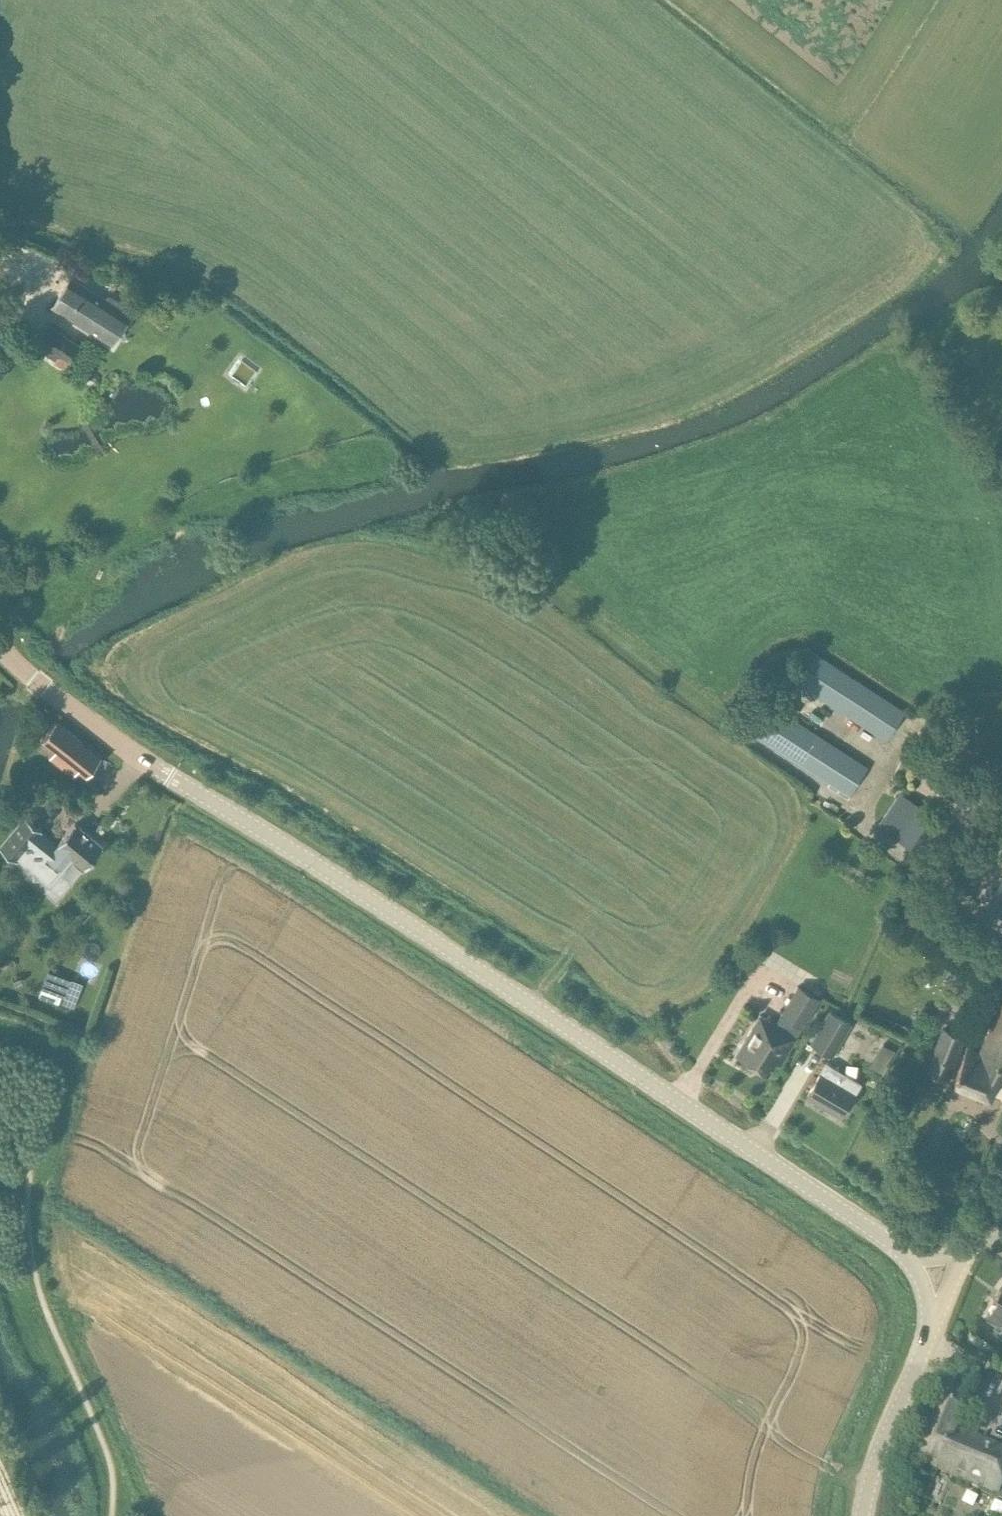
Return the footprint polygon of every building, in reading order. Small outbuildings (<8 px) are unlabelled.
[(106,299),(88,288),(72,277),(53,306),(113,345),(132,316),(121,309),(124,304),(123,302),(111,294),(109,295),(106,299)] [(50,325),(35,348),(49,357),(49,356),(56,361),(55,362),(65,368),(80,344),(50,325)] [(937,336),(929,340),(936,352),(944,348),(937,336)] [(907,712),(815,652),(796,682),(887,742),(907,712)] [(759,739),(849,797),(869,767),(778,708),(759,739)] [(57,721),(43,739),(57,750),(52,757),(74,774),(79,768),(87,774),(101,756),(57,721)] [(899,796),(879,825),(922,853),(931,840),(946,848),(956,832),(899,796)] [(13,831),(0,846),(17,860),(24,852),(33,859),(29,863),(50,881),(66,862),(72,855),(86,867),(105,845),(76,822),(56,846),(40,833),(43,829),(26,815),(13,831)] [(1001,916),(1001,879),(987,908),(1001,916)] [(51,963),(47,980),(43,993),(62,1000),(67,988),(71,979),(67,977),(70,969),(51,963)] [(835,969),(831,978),(849,987),(853,978),(835,969)] [(804,1028),(822,999),(799,985),(781,1014),(804,1028)] [(981,1053),(970,1048),(955,1081),(991,1098),(1001,1073),(1001,1007),(981,1053)] [(830,1009),(810,1043),(834,1056),(853,1022),(830,1009)] [(737,1053),(743,1057),(748,1060),(748,1065),(758,1071),(762,1068),(769,1073),(777,1060),(781,1063),(797,1037),(761,1015),(737,1053)] [(927,1070),(950,1080),(966,1037),(943,1027),(927,1070)] [(827,1063),(818,1079),(808,1096),(821,1104),(822,1102),(842,1113),(841,1115),(842,1116),(855,1094),(834,1082),(840,1071),(827,1063)] [(988,1316),(1001,1326),(1001,1288),(999,1292),(995,1298),(994,1300),(993,1301),(994,1301),(995,1300),(998,1302),(988,1316)] [(957,1429),(964,1414),(940,1404),(916,1460),(998,1496),(1001,1497),(999,1500),(1001,1501),(1001,1449),(957,1429)]
